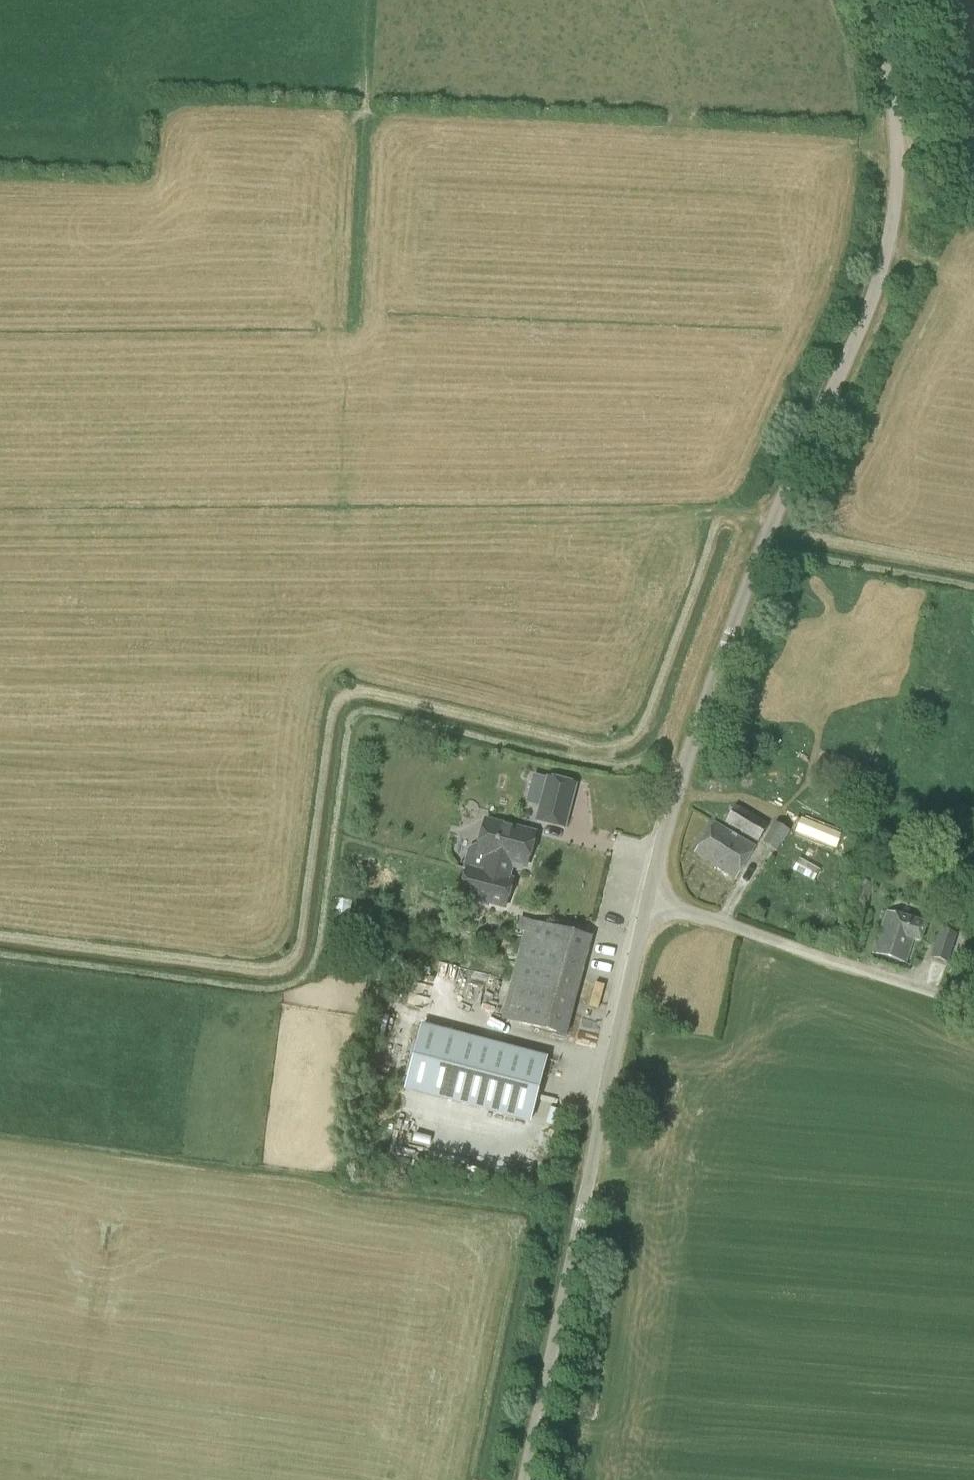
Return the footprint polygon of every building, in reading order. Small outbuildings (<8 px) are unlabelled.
[(550,779),(542,808),(568,815),(575,786),(550,779)] [(758,842),(768,824),(735,805),(724,822),(758,842)] [(841,835),(801,819),(796,831),(836,847),(841,835)] [(475,845),(467,850),(466,856),(485,862),(511,868),(512,863),(526,867),(535,834),(486,821),(479,846),(475,845)] [(776,851),(787,832),(772,823),(761,843),(776,851)] [(736,879),(755,849),(714,824),(695,854),(736,879)] [(868,904),(875,871),(882,848),(870,845),(864,868),(863,868),(860,880),(859,880),(854,901),(868,904)] [(511,868),(485,862),(466,856),(462,870),(467,871),(460,896),(505,908),(512,880),(508,879),(511,868)] [(813,883),(820,871),(799,859),(792,871),(813,883)] [(921,942),(926,924),(887,912),(874,954),(905,964),(913,940),(921,942)] [(565,1035),(589,939),(519,921),(517,929),(526,932),(515,974),(505,971),(500,987),(511,990),(503,1019),(565,1035)] [(948,963),(957,934),(940,929),(931,957),(948,963)] [(547,1057),(421,1024),(404,1091),(530,1124),(547,1057)]
